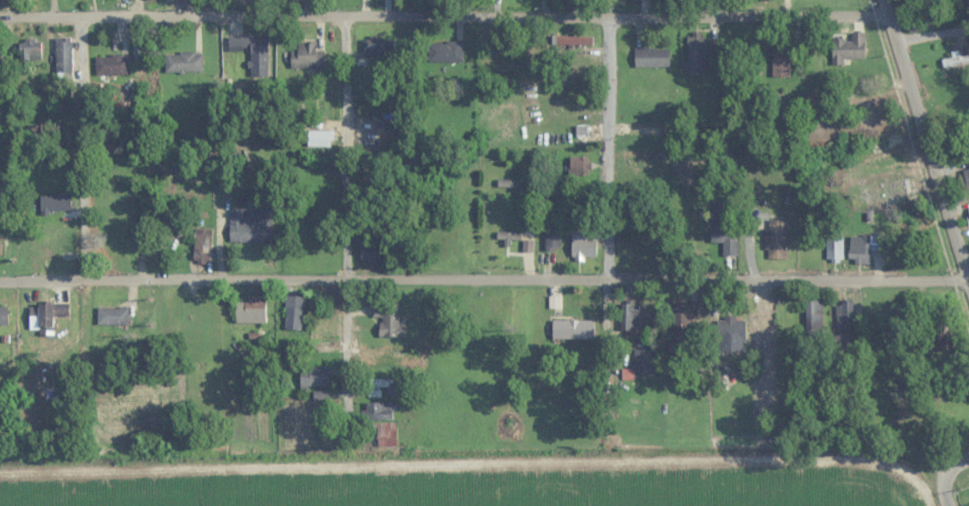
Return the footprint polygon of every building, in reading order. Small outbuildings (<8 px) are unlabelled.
[(907,25),(910,34),(933,27),(930,18),(907,25)] [(704,73),(704,33),(688,33),(688,73),(704,73)] [(864,59),(865,33),(851,33),(851,39),(832,39),(831,64),(844,65),(844,59),(864,59)] [(562,45),(592,45),(592,37),(562,37),(562,45)] [(249,76),(268,76),(268,38),(228,38),(228,53),(249,53),(249,76)] [(365,38),(365,54),(392,54),(392,38),(365,38)] [(41,60),(41,39),(18,39),(18,60),(41,60)] [(56,73),(72,73),(72,39),(56,39),(56,73)] [(463,42),(433,42),(433,63),(463,63),(463,42)] [(290,69),(324,69),(324,51),(316,51),(316,43),(298,43),(298,51),(290,51),(290,69)] [(773,78),(790,78),(790,47),(773,47),(773,78)] [(635,68),(669,68),(669,49),(635,49),(635,68)] [(165,53),(165,73),(202,73),(202,53),(165,53)] [(124,56),(98,56),(98,76),(124,76),(124,56)] [(897,140),(895,124),(876,128),(879,143),(897,140)] [(557,126),(557,145),(588,145),(588,126),(557,126)] [(664,126),(619,126),(619,135),(664,135),(664,126)] [(652,151),(631,151),(631,165),(652,165),(652,151)] [(589,157),(570,157),(570,175),(589,175),(589,157)] [(911,198),(909,179),(863,185),(865,204),(911,198)] [(71,213),(71,196),(40,196),(40,213),(71,213)] [(729,199),(713,199),(713,242),(729,242),(729,199)] [(230,210),(230,243),(272,243),(272,210),(230,210)] [(787,221),(765,220),(765,259),(787,259),(787,221)] [(561,251),(561,224),(545,224),(545,251),(561,251)] [(194,264),(211,264),(211,229),(194,229),(194,264)] [(596,231),(573,231),(573,257),(596,257),(596,231)] [(842,261),(842,233),(826,233),(826,261),(842,261)] [(361,238),(361,265),(380,265),(380,238),(361,238)] [(266,298),(235,298),(235,324),(266,324),(266,298)] [(301,298),(286,298),(286,329),(301,329),(301,298)] [(621,331),(638,331),(638,301),(621,301),(621,331)] [(69,317),(68,304),(29,304),(30,336),(53,336),(52,317),(69,317)] [(379,336),(405,337),(405,327),(400,327),(400,305),(374,304),(373,317),(380,317),(379,336)] [(691,305),(672,305),(672,323),(691,323),(691,305)] [(97,308),(97,325),(129,325),(129,308),(97,308)] [(745,318),(718,318),(718,353),(745,353),(745,318)] [(595,339),(595,320),(551,320),(551,339),(595,339)] [(853,361),(853,335),(834,335),(834,361),(853,361)] [(653,377),(653,349),(633,349),(633,370),(625,370),(625,377),(653,377)] [(300,367),(300,387),(331,387),(331,367),(300,367)] [(368,396),(400,396),(400,380),(368,380),(368,396)] [(364,420),(395,420),(395,403),(364,403),(364,420)] [(370,424),(370,446),(397,446),(397,424),(370,424)]
